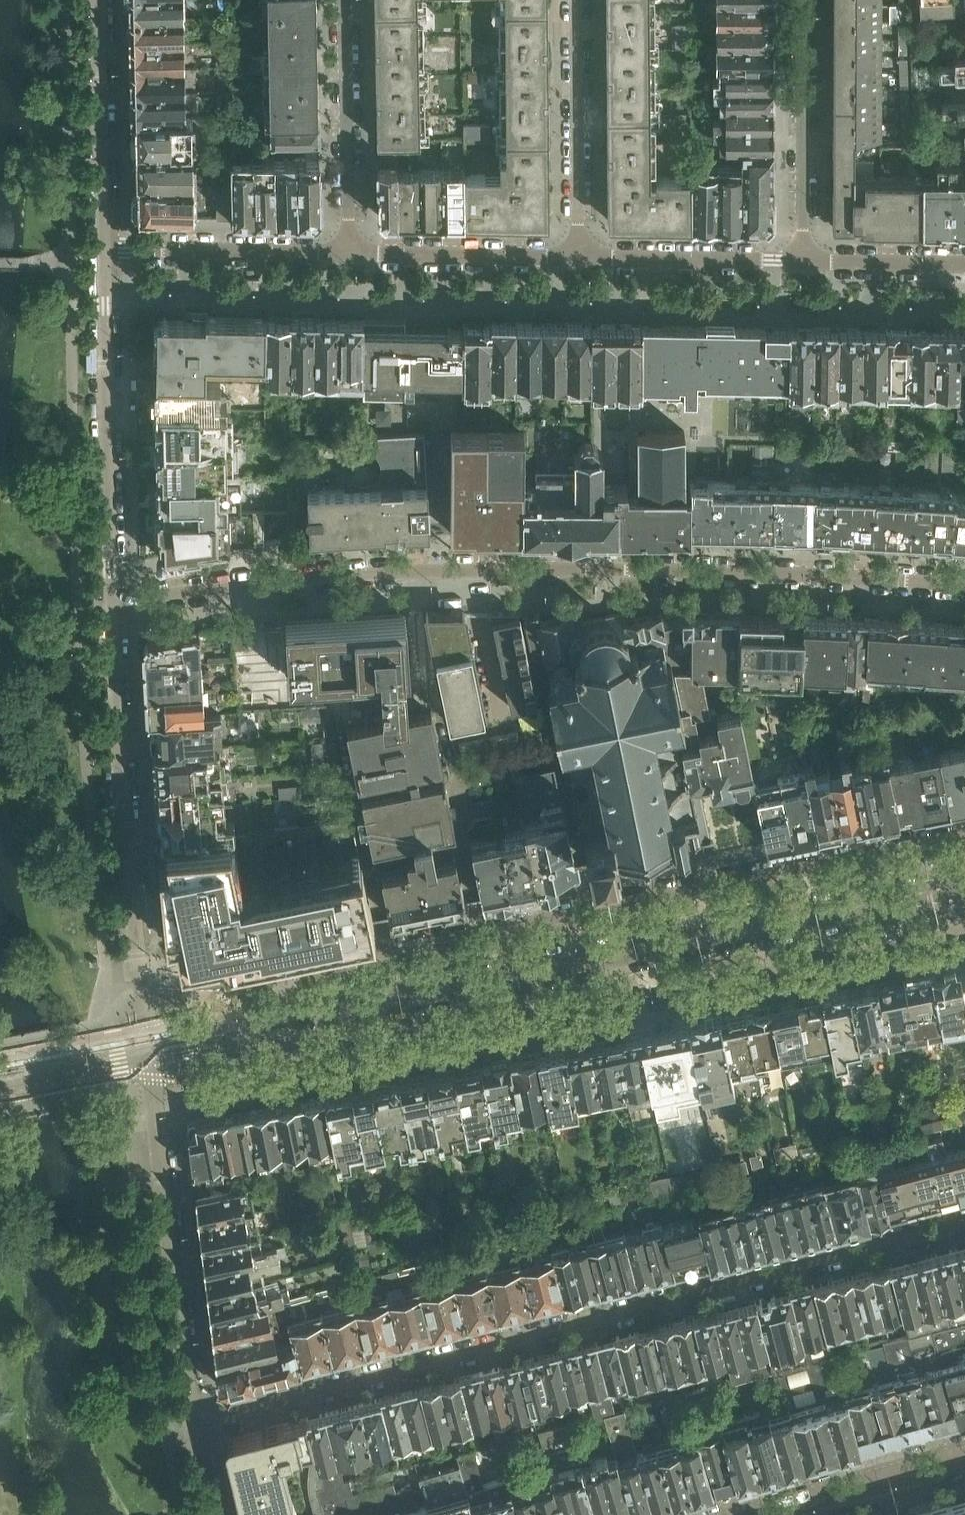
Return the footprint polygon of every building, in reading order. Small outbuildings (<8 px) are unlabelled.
[(130,20),(184,19),(184,0),(129,0),(130,20)] [(270,120),(318,119),(316,0),(267,0),(270,120)] [(375,10),(423,9),(423,0),(375,0),(375,10)] [(499,8),(547,8),(547,0),(499,0),(499,8)] [(607,50),(649,49),(649,40),(655,40),(655,0),(606,0),(607,50)] [(921,10),(964,8),(964,0),(920,0),(921,10)] [(774,2),(717,2),(717,23),(774,23),(774,2)] [(882,5),(833,5),(833,22),(881,22),(882,5)] [(907,5),(898,5),(898,20),(906,20),(907,5)] [(547,8),(499,8),(500,64),(505,64),(505,73),(548,73),(547,8)] [(423,9),(375,10),(377,75),(419,74),(419,65),(424,64),(423,9)] [(184,19),(130,20),(130,45),(184,43),(184,44),(193,43),(193,35),(184,35),(184,19)] [(881,22),(833,22),(833,38),(881,38),(881,22)] [(774,23),(717,23),(717,45),(774,45),(774,23)] [(898,25),(898,39),(907,39),(906,25),(898,25)] [(881,38),(833,38),(833,55),(881,56),(881,38)] [(907,39),(898,39),(899,54),(907,54),(907,39)] [(184,43),(130,45),(131,70),(185,69),(184,44),(184,43)] [(774,45),(717,45),(717,66),(726,66),(774,66),(774,45)] [(649,49),(607,50),(607,115),(659,114),(659,100),(655,100),(655,58),(649,58),(649,49)] [(954,54),(955,64),(964,64),(964,54),(954,54)] [(881,56),(833,55),(833,72),(881,72),(881,56)] [(899,59),(900,73),(908,73),(907,58),(899,59)] [(955,64),(938,65),(939,76),(964,75),(964,64),(955,64)] [(774,66),(726,66),(727,78),(715,78),(715,86),(774,86),(774,66)] [(185,69),(131,70),(131,95),(186,94),(185,69)] [(881,72),(833,72),(833,89),(881,89),(881,72)] [(469,82),(481,82),(481,73),(469,73),(469,82)] [(548,73),(505,73),(506,82),(500,82),(500,124),(497,124),(497,138),(548,138),(548,73)] [(908,73),(900,73),(900,88),(909,87),(908,73)] [(426,124),(425,83),(419,83),(419,74),(377,75),(378,141),(429,139),(429,124),(426,124)] [(774,86),(715,86),(715,95),(727,95),(727,107),(774,107),(774,86)] [(881,89),(833,89),(833,106),(881,106),(881,89)] [(901,93),(901,107),(909,107),(909,92),(901,93)] [(186,94),(131,95),(132,120),(136,119),(186,118),(186,94)] [(941,103),(942,114),(964,113),(964,102),(941,103)] [(881,106),(833,106),(833,123),(881,123),(881,106)] [(774,107),(727,107),(727,117),(715,117),(715,126),(774,126),(774,107)] [(909,107),(901,107),(902,122),(910,121),(909,107)] [(659,114),(607,115),(608,176),(650,175),(650,170),(656,170),(656,129),(659,129),(659,114)] [(192,118),(186,118),(136,119),(136,131),(135,133),(133,135),(133,136),(132,138),(132,140),(132,143),(133,145),(133,146),(133,147),(134,149),(135,151),(136,152),(193,151),(192,118)] [(318,119),(270,120),(270,129),(273,129),(274,140),(319,139),(318,119)] [(881,123),(833,123),(833,141),(855,141),(881,141),(881,123)] [(464,141),(490,141),(490,124),(464,124),(464,141)] [(774,146),(774,126),(715,126),(715,139),(727,139),(727,146),(743,146),(774,146)] [(915,132),(914,146),(923,146),(923,132),(915,132)] [(548,138),(497,138),(497,152),(500,152),(501,173),(464,174),(465,222),(543,223),(549,217),(548,138)] [(855,141),(833,141),(833,229),(854,229),(854,224),(855,194),(855,179),(855,141)] [(743,146),(743,166),(743,183),(774,183),(774,146),(743,146)] [(923,146),(914,146),(914,159),(922,159),(923,146)] [(398,220),(397,169),(397,149),(378,149),(380,214),(385,220),(398,220)] [(193,151),(136,152),(136,163),(133,169),(133,178),(136,183),(138,183),(193,183),(193,151)] [(230,161),(231,183),(232,217),(254,218),(252,162),(252,158),(241,158),(241,162),(230,161)] [(263,162),(252,162),(254,218),(275,218),(274,162),(274,158),(263,158),(263,162)] [(284,162),(274,162),(275,218),(297,219),(295,159),(284,158),(284,162)] [(319,159),(295,159),(297,219),(315,219),(320,213),(319,159)] [(936,184),(922,184),(922,230),(949,231),(949,162),(937,162),(936,184)] [(949,162),(949,231),(964,231),(964,185),(962,185),(962,162),(949,162)] [(693,172),(693,177),(693,226),(719,226),(719,173),(718,166),(709,166),(709,172),(693,172)] [(733,173),(719,173),(719,226),(743,227),(743,183),(743,166),(733,166),(733,173)] [(419,169),(397,169),(398,220),(420,221),(419,169)] [(443,170),(419,169),(420,221),(444,221),(443,170)] [(465,170),(443,170),(444,221),(465,222),(464,174),(465,170)] [(650,179),(650,175),(608,176),(608,218),(614,224),(693,226),(693,177),(656,177),(656,179),(650,179)] [(922,181),(864,180),(855,179),(855,194),(854,224),(864,224),(864,229),(922,230),(922,184),(922,181)] [(194,216),(193,183),(138,183),(138,194),(137,195),(135,196),(134,196),(134,197),(134,198),(133,199),(133,200),(133,210),(134,211),(134,213),(135,214),(136,215),(137,215),(138,215),(194,216)] [(217,183),(217,217),(232,217),(231,183),(217,183)] [(774,183),(743,183),(743,227),(768,227),(773,222),(774,183)] [(245,287),(259,288),(260,278),(245,278),(245,287)] [(161,319),(158,319),(158,322),(154,326),(158,330),(157,380),(206,380),(206,358),(266,359),(267,317),(206,316),(206,320),(169,319),(165,315),(161,319)] [(291,318),(267,317),(266,359),(266,379),(277,379),(277,375),(291,375),(291,318)] [(315,318),(291,318),(291,375),(291,381),(300,381),(300,375),(315,376),(315,318)] [(339,319),(315,318),(315,376),(315,381),(325,381),(324,376),(339,376),(339,319)] [(339,319),(339,376),(339,381),(348,382),(348,376),(362,377),(362,319),(339,319)] [(364,319),(362,319),(362,377),(362,395),(405,396),(405,380),(466,381),(466,330),(464,329),(452,329),(452,327),(448,327),(448,330),(406,330),(406,320),(364,319)] [(464,321),(464,329),(466,330),(466,381),(466,382),(492,382),(492,376),(492,322),(464,321)] [(517,322),(492,322),(492,376),(518,376),(517,322)] [(542,323),(517,322),(518,376),(543,377),(542,323)] [(567,323),(542,323),(543,377),(567,377),(567,323)] [(591,324),(567,323),(567,377),(585,378),(591,378),(591,324)] [(591,324),(591,378),(591,391),(642,392),(642,386),(642,326),(642,324),(591,324)] [(788,328),(642,326),(642,386),(668,386),(667,398),(696,399),(697,391),(788,393),(788,392),(789,392),(790,327),(788,327),(788,328)] [(816,328),(790,327),(789,392),(799,392),(799,386),(814,386),(815,384),(816,328)] [(840,328),(816,328),(815,384),(826,384),(825,396),(838,396),(838,395),(840,328)] [(863,328),(840,328),(838,395),(849,395),(849,384),(862,384),(863,328)] [(887,329),(863,328),(862,384),(875,384),(875,395),(886,395),(886,386),(887,329)] [(911,329),(887,329),(886,386),(910,386),(911,329)] [(911,329),(910,386),(910,391),(918,391),(919,386),(934,387),(936,330),(911,329)] [(959,330),(936,330),(934,387),(934,392),(943,392),(943,387),(958,387),(959,357),(959,330)] [(206,380),(157,380),(157,398),(156,398),(157,410),(220,409),(227,409),(227,398),(218,398),(217,380),(206,380)] [(220,409),(157,410),(158,446),(220,445),(220,409)] [(685,492),(685,428),(636,429),(636,490),(627,490),(628,531),(690,532),(690,492),(685,492)] [(367,436),(374,436),(366,449),(369,450),(371,451),(372,452),(375,454),(376,455),(378,458),(380,461),(380,462),(380,464),(381,465),(381,467),(381,469),(380,470),(380,472),(379,474),(378,475),(377,477),(376,479),(374,480),(373,481),(371,482),(369,483),(367,484),(365,484),(363,484),(361,484),(359,483),(357,483),(355,482),(354,481),(352,480),(350,478),(345,489),(319,490),(315,486),(311,491),(308,491),(309,510),(307,511),(305,513),(306,516),(307,518),(309,519),(310,538),(397,533),(404,533),(429,532),(429,518),(430,518),(429,499),(428,499),(427,489),(428,489),(425,432),(367,435),(367,436)] [(450,531),(450,532),(524,531),(524,485),(524,432),(451,432),(451,436),(451,442),(451,471),(450,531)] [(909,441),(884,441),(884,450),(909,450),(909,441)] [(603,484),(603,452),(599,452),(599,447),(593,442),(585,442),(580,446),(580,451),(576,450),(576,465),(568,465),(568,473),(558,473),(553,473),(537,473),(537,485),(524,485),(524,531),(560,530),(628,531),(627,490),(627,484),(603,484)] [(220,445),(158,446),(158,448),(155,451),(155,460),(158,463),(159,478),(227,477),(227,466),(232,466),(232,445),(220,445)] [(774,457),(775,445),(756,445),(755,456),(754,456),(754,462),(768,463),(768,457),(774,457)] [(927,450),(926,470),(938,470),(939,451),(927,450)] [(942,458),(942,469),(954,470),(955,459),(942,458)] [(833,536),(836,484),(815,483),(804,482),(788,482),(789,476),(788,476),(788,482),(774,481),(773,534),(833,536)] [(231,512),(231,477),(227,477),(159,478),(159,515),(231,512)] [(731,533),(732,481),(690,480),(690,492),(690,532),(731,533)] [(773,534),(774,481),(732,481),(731,533),(751,533),(773,534)] [(891,540),(895,487),(886,487),(864,486),(846,484),(836,484),(833,536),(851,537),(891,540)] [(951,544),(955,495),(956,492),(926,490),(895,487),(891,540),(951,544)] [(964,496),(955,495),(951,544),(964,545),(964,496)] [(290,511),(231,512),(159,515),(158,516),(157,516),(156,516),(156,518),(156,519),(156,526),(156,527),(156,528),(157,529),(158,530),(160,530),(160,557),(230,547),(290,540),(290,511)] [(538,702),(519,611),(492,612),(511,708),(538,702)] [(732,785),(733,791),(756,786),(755,782),(740,709),(717,713),(716,707),(710,708),(703,668),(737,669),(739,613),(670,613),(661,615),(660,612),(624,620),(623,611),(583,620),(581,611),(542,620),(540,612),(524,615),(547,728),(556,727),(560,746),(565,745),(572,777),(574,776),(575,779),(586,777),(590,798),(579,801),(580,803),(578,803),(590,862),(711,838),(703,791),(732,785)] [(485,713),(465,612),(427,612),(449,721),(485,713)] [(801,674),(803,614),(739,613),(737,669),(736,692),(800,694),(801,674)] [(410,672),(407,614),(285,621),(290,679),(304,678),(327,677),(340,676),(339,670),(358,669),(359,675),(380,674),(381,693),(382,718),(384,717),(384,720),(407,715),(406,713),(408,713),(408,706),(408,700),(406,672),(410,672)] [(826,616),(803,614),(801,674),(803,674),(803,668),(823,669),(826,616)] [(845,670),(847,617),(826,616),(823,669),(845,670)] [(865,671),(867,618),(847,617),(845,670),(844,679),(853,680),(854,670),(865,671)] [(924,684),(927,622),(867,618),(865,671),(875,671),(875,681),(885,682),(893,682),(894,672),(915,674),(914,684),(924,684)] [(927,622),(924,684),(933,685),(933,675),(954,676),(954,686),(964,687),(964,625),(927,622)] [(199,632),(149,639),(144,646),(145,666),(201,662),(199,632)] [(250,651),(249,634),(233,635),(235,652),(235,653),(250,651)] [(201,662),(145,666),(147,691),(203,688),(201,662)] [(864,679),(863,701),(870,701),(872,679),(864,679)] [(853,683),(842,682),(842,691),(852,691),(853,683)] [(899,696),(900,683),(893,682),(885,682),(884,695),(899,696)] [(203,688),(147,691),(148,719),(154,719),(204,714),(203,688)] [(945,700),(861,706),(862,715),(887,713),(887,710),(945,706),(945,700)] [(456,831),(445,780),(450,779),(446,761),(442,762),(431,710),(407,715),(384,720),(349,727),(349,732),(359,781),(397,773),(400,788),(362,795),(373,848),(414,840),(416,849),(424,847),(424,849),(408,853),(410,863),(382,869),(392,916),(414,912),(413,910),(439,905),(439,907),(483,898),(471,841),(453,845),(451,832),(456,831)] [(204,714),(154,719),(155,730),(154,730),(151,734),(151,746),(154,749),(216,745),(215,726),(222,725),(221,713),(204,714)] [(462,756),(522,744),(519,731),(459,743),(462,756)] [(226,771),(225,762),(221,762),(220,744),(216,745),(154,749),(155,750),(156,753),(153,757),(154,764),(157,768),(158,781),(217,777),(231,776),(230,770),(226,771)] [(964,745),(939,750),(950,807),(964,804),(964,751),(964,745)] [(939,750),(913,756),(924,812),(950,807),(939,750)] [(843,770),(830,772),(841,829),(865,824),(852,762),(851,755),(840,758),(843,770)] [(886,755),(869,759),(881,820),(899,817),(888,761),(886,755)] [(913,756),(888,761),(899,817),(924,812),(913,756)] [(869,759),(852,762),(865,824),(881,820),(869,759)] [(804,765),(806,772),(818,833),(841,829),(830,772),(816,775),(813,763),(804,765)] [(576,869),(556,772),(516,780),(526,830),(538,889),(558,885),(555,874),(565,872),(565,867),(573,865),(574,870),(576,869)] [(806,772),(755,782),(756,786),(767,843),(818,833),(806,772)] [(225,803),(224,790),(218,791),(217,777),(158,781),(158,784),(157,784),(155,788),(155,795),(159,798),(160,808),(225,803)] [(236,832),(235,820),(226,821),(225,803),(160,808),(161,811),(159,811),(156,815),(157,822),(160,825),(162,825),(163,840),(163,841),(167,840),(167,841),(168,839),(229,833),(236,832)] [(292,829),(296,851),(290,852),(291,858),(273,861),(272,859),(260,860),(261,869),(249,871),(250,877),(312,869),(311,857),(326,855),(322,825),(292,829)] [(526,830),(498,836),(510,895),(538,889),(526,830)] [(372,914),(363,873),(361,860),(332,867),(239,884),(229,833),(168,839),(167,841),(170,857),(166,858),(174,899),(178,899),(188,948),(212,943),(214,955),(374,923),(372,914)] [(471,841),(483,898),(484,900),(510,895),(498,836),(471,841)] [(932,972),(944,1032),(964,1028),(964,998),(959,967),(932,972)] [(932,972),(904,978),(915,1038),(944,1032),(932,972)] [(876,984),(888,1039),(889,1043),(915,1038),(904,978),(876,984)] [(876,984),(849,989),(860,1045),(888,1039),(876,984)] [(849,989),(822,994),(833,1050),(835,1061),(847,1058),(846,1053),(861,1050),(860,1045),(849,989)] [(822,994),(798,999),(809,1055),(833,1050),(822,994)] [(798,999),(770,1005),(781,1060),(809,1055),(798,999)] [(770,1005),(745,1010),(756,1067),(781,1062),(781,1060),(770,1005)] [(745,1010),(720,1015),(733,1080),(758,1075),(756,1067),(745,1010)] [(733,1080),(720,1015),(687,1022),(699,1077),(706,1112),(711,1111),(707,1092),(734,1086),(733,1080)] [(699,1077),(687,1022),(663,1027),(674,1082),(699,1077)] [(680,1113),(674,1082),(663,1027),(638,1032),(653,1103),(656,1118),(680,1113)] [(653,1103),(638,1032),(613,1037),(625,1092),(628,1107),(653,1103)] [(625,1092),(613,1037),(589,1041),(601,1097),(625,1092)] [(589,1041),(565,1046),(576,1100),(576,1102),(601,1097),(589,1041)] [(565,1046),(537,1052),(548,1106),(576,1100),(565,1046)] [(537,1052),(509,1058),(522,1121),(550,1115),(548,1106),(537,1052)] [(509,1058),(481,1063),(495,1130),(523,1125),(522,1121),(509,1058)] [(481,1063),(455,1069),(468,1136),(495,1130),(481,1063)] [(455,1069),(426,1074),(440,1141),(468,1136),(455,1069)] [(426,1074),(399,1080),(413,1147),(440,1141),(426,1074)] [(399,1080),(372,1085),(384,1147),(399,1144),(400,1149),(413,1147),(399,1080)] [(352,1089),(365,1151),(366,1159),(386,1155),(384,1147),(372,1085),(352,1089)] [(325,1095),(334,1140),(338,1162),(351,1159),(350,1154),(365,1151),(352,1089),(325,1095)] [(325,1095),(300,1100),(309,1145),(311,1156),(321,1154),(319,1143),(334,1140),(325,1095)] [(300,1100),(274,1105),(283,1150),(286,1161),(296,1159),(293,1148),(309,1145),(300,1100)] [(274,1105),(249,1110),(258,1157),(260,1166),(271,1164),(269,1153),(283,1150),(274,1105)] [(249,1110),(215,1117),(226,1173),(245,1169),(243,1160),(258,1157),(249,1110)] [(960,1114),(916,1125),(918,1134),(962,1123),(960,1114)] [(215,1117),(191,1122),(190,1123),(189,1124),(188,1125),(188,1126),(188,1127),(194,1179),(210,1177),(226,1173),(215,1117)] [(925,1142),(929,1157),(940,1202),(958,1198),(946,1153),(942,1137),(925,1142)] [(946,1153),(958,1198),(964,1196),(964,1155),(963,1148),(946,1153)] [(929,1157),(911,1162),(923,1207),(940,1202),(929,1157)] [(911,1162),(894,1166),(905,1211),(923,1207),(911,1162)] [(636,1207),(722,1184),(716,1165),(693,1171),(671,1177),(674,1186),(660,1189),(656,1175),(641,1179),(646,1195),(634,1198),(636,1207)] [(876,1171),(877,1174),(888,1216),(905,1211),(894,1166),(876,1171)] [(877,1174),(857,1179),(868,1221),(888,1216),(877,1174)] [(857,1179),(825,1188),(836,1229),(868,1221),(857,1179)] [(608,1185),(611,1202),(621,1200),(621,1198),(624,1197),(621,1182),(608,1185)] [(229,1189),(196,1195),(199,1221),(256,1210),(252,1185),(229,1189)] [(825,1187),(807,1192),(818,1234),(836,1229),(825,1188),(825,1187)] [(807,1192),(789,1196),(800,1239),(818,1234),(807,1192)] [(753,1205),(764,1248),(783,1243),(772,1201),(762,1203),(764,1202),(762,1195),(752,1197),(754,1205),(759,1204),(753,1205)] [(789,1196),(772,1201),(783,1243),(800,1239),(789,1196)] [(753,1205),(735,1210),(746,1253),(764,1248),(753,1205)] [(256,1210),(199,1221),(202,1247),(261,1236),(256,1210)] [(735,1210),(717,1215),(728,1258),(746,1253),(735,1210)] [(698,1220),(709,1262),(728,1258),(717,1215),(698,1220)] [(709,1262),(698,1220),(698,1219),(674,1225),(663,1228),(662,1222),(660,1222),(662,1229),(672,1272),(709,1262)] [(356,1248),(352,1228),(340,1230),(342,1240),(344,1240),(346,1250),(356,1248)] [(662,1229),(643,1234),(654,1277),(672,1272),(662,1229)] [(643,1234),(625,1238),(636,1281),(654,1277),(643,1234)] [(261,1236),(202,1247),(205,1271),(280,1255),(288,1253),(285,1244),(264,1248),(261,1236)] [(636,1281),(625,1238),(606,1243),(617,1286),(636,1281)] [(617,1286),(606,1243),(588,1248),(599,1291),(617,1286)] [(951,1249),(964,1303),(964,1245),(951,1249)] [(599,1291),(588,1248),(568,1253),(580,1296),(599,1291)] [(951,1249),(932,1253),(950,1322),(964,1318),(964,1303),(951,1249)] [(370,1264),(368,1251),(358,1253),(360,1265),(370,1264)] [(552,1257),(552,1259),(562,1301),(580,1296),(568,1253),(552,1257)] [(950,1322),(932,1253),(891,1264),(903,1311),(908,1333),(933,1327),(950,1322)] [(280,1255),(205,1271),(208,1295),(273,1279),(271,1267),(282,1264),(280,1255)] [(552,1259),(519,1268),(530,1309),(562,1301),(552,1259)] [(891,1264),(872,1269),(884,1316),(903,1311),(891,1264)] [(400,1274),(416,1270),(415,1265),(398,1269),(400,1274)] [(519,1268),(487,1276),(497,1318),(530,1309),(519,1268)] [(872,1269),(852,1274),(864,1321),(884,1316),(872,1269)] [(852,1274),(833,1279),(845,1325),(864,1321),(852,1274)] [(487,1276),(454,1284),(465,1326),(497,1318),(487,1276)] [(365,1277),(284,1300),(285,1305),(366,1283),(365,1277)] [(273,1279),(208,1295),(211,1317),(267,1303),(284,1298),(282,1289),(276,1291),(273,1279)] [(833,1279),(814,1284),(827,1335),(847,1330),(845,1325),(833,1279)] [(454,1284),(420,1293),(431,1335),(465,1326),(454,1284)] [(814,1284),(790,1291),(808,1359),(813,1357),(832,1353),(827,1335),(814,1284)] [(808,1359),(790,1291),(755,1300),(773,1368),(779,1367),(808,1359)] [(420,1293),(387,1301),(397,1344),(431,1335),(420,1293)] [(755,1300),(735,1305),(753,1374),(758,1372),(773,1368),(755,1300)] [(387,1301),(355,1309),(365,1352),(397,1344),(387,1301)] [(267,1303),(211,1317),(213,1341),(273,1326),(267,1303)] [(735,1305),(714,1310),(726,1355),(730,1373),(732,1379),(734,1379),(753,1374),(735,1305)] [(355,1309),(322,1317),(333,1361),(365,1352),(355,1309)] [(726,1355),(714,1310),(694,1316),(705,1361),(726,1355)] [(694,1316),(674,1321),(685,1364),(704,1359),(705,1361),(694,1316)] [(322,1317),(304,1322),(302,1317),(287,1320),(293,1344),(300,1369),(333,1361),(322,1317)] [(674,1321),(655,1326),(666,1369),(685,1364),(674,1321)] [(273,1326),(213,1341),(216,1365),(248,1356),(278,1349),(273,1326)] [(666,1369),(655,1326),(635,1331),(652,1400),(666,1396),(673,1394),(666,1369)] [(943,1362),(933,1327),(908,1333),(917,1363),(935,1427),(959,1420),(943,1362)] [(635,1331),(616,1336),(633,1405),(645,1402),(652,1400),(635,1331)] [(633,1405),(616,1336),(597,1341),(615,1409),(625,1407),(632,1405),(633,1405)] [(615,1409),(597,1341),(578,1346),(588,1389),(595,1414),(604,1412),(615,1409)] [(278,1349),(248,1356),(254,1381),(300,1369),(293,1344),(278,1349)] [(578,1346),(558,1351),(568,1394),(588,1389),(578,1346)] [(558,1351),(539,1356),(550,1402),(569,1397),(568,1394),(558,1351)] [(861,1448),(847,1396),(845,1390),(839,1368),(835,1352),(832,1353),(813,1357),(840,1454),(861,1448)] [(943,1362),(959,1420),(964,1418),(964,1355),(943,1362)] [(248,1356),(216,1365),(219,1384),(225,1389),(254,1381),(248,1356)] [(539,1356),(519,1361),(531,1407),(550,1402),(539,1356)] [(808,1359),(779,1367),(785,1388),(792,1412),(806,1464),(840,1454),(813,1357),(808,1359)] [(519,1361),(501,1366),(518,1435),(537,1429),(531,1407),(519,1361)] [(894,1376),(895,1381),(910,1434),(935,1427),(917,1363),(901,1368),(903,1373),(894,1376)] [(501,1366),(481,1372),(492,1417),(498,1440),(518,1435),(501,1366)] [(481,1372),(461,1377),(472,1422),(492,1417),(481,1372)] [(709,1378),(711,1384),(732,1379),(730,1373),(709,1378)] [(461,1377),(441,1382),(452,1428),(472,1422),(461,1377)] [(910,1434),(895,1381),(880,1384),(879,1380),(870,1383),(871,1388),(885,1441),(910,1434)] [(441,1382),(420,1387),(433,1433),(452,1428),(441,1382)] [(721,1421),(713,1393),(711,1384),(686,1391),(689,1401),(700,1444),(713,1490),(738,1483),(721,1421)] [(420,1387),(400,1393),(412,1439),(433,1433),(420,1387)] [(885,1441),(871,1388),(856,1392),(854,1387),(845,1390),(847,1396),(861,1448),(885,1441)] [(400,1393),(380,1398),(392,1443),(392,1444),(412,1439),(400,1393)] [(380,1398),(361,1403),(373,1448),(392,1443),(380,1398)] [(361,1403),(326,1412),(338,1457),(354,1453),(373,1448),(361,1403)] [(636,1447),(630,1423),(625,1407),(615,1409),(604,1412),(616,1453),(617,1458),(633,1513),(654,1508),(641,1461),(636,1447)] [(744,1414),(747,1424),(762,1477),(785,1470),(771,1418),(763,1420),(760,1410),(744,1414)] [(338,1457),(326,1412),(299,1419),(307,1449),(314,1447),(318,1463),(325,1487),(318,1489),(321,1502),(344,1496),(354,1493),(350,1480),(344,1482),(338,1457)] [(792,1412),(771,1418),(785,1470),(806,1464),(792,1412)] [(737,1416),(721,1421),(738,1483),(762,1477),(747,1424),(740,1427),(737,1416)] [(280,1470),(277,1460),(282,1459),(281,1456),(302,1450),(294,1420),(266,1428),(264,1429),(263,1430),(231,1439),(230,1439),(229,1440),(228,1441),(228,1443),(228,1444),(236,1478),(235,1479),(235,1480),(235,1481),(235,1482),(242,1509),(241,1513),(241,1514),(297,1514),(293,1500),(288,1501),(280,1470)] [(556,1425),(539,1429),(544,1449),(553,1479),(563,1514),(598,1514),(584,1468),(571,1421),(556,1425)] [(713,1490),(700,1444),(680,1450),(694,1496),(713,1490)] [(318,1463),(314,1447),(307,1449),(310,1465),(309,1477),(309,1493),(315,1514),(321,1514),(324,1514),(325,1514),(321,1502),(318,1489),(325,1487),(318,1463)] [(513,1491),(509,1476),(484,1484),(474,1448),(457,1453),(470,1500),(475,1514),(519,1514),(513,1491)] [(680,1450),(660,1455),(673,1502),(694,1496),(680,1450)] [(617,1458),(609,1460),(606,1451),(598,1454),(616,1514),(628,1514),(633,1513),(617,1458)] [(598,1454),(589,1456),(592,1465),(584,1468),(598,1514),(616,1514),(598,1454)] [(660,1455),(641,1461),(654,1508),(673,1502),(660,1455)] [(533,1485),(541,1514),(563,1514),(553,1479),(533,1485)] [(396,1490),(394,1483),(354,1493),(344,1496),(349,1512),(350,1514),(403,1514),(396,1490)] [(427,1513),(422,1514),(413,1485),(396,1490),(403,1514),(427,1514),(427,1513)] [(513,1491),(519,1514),(541,1514),(533,1485),(513,1491)] [(344,1496),(321,1502),(325,1514),(324,1514),(337,1514),(349,1512),(344,1496)] [(904,1514),(964,1514),(964,1498),(904,1514)] [(470,1500),(450,1507),(452,1514),(475,1514),(470,1500)] [(427,1513),(427,1514),(452,1514),(450,1507),(427,1513)]
